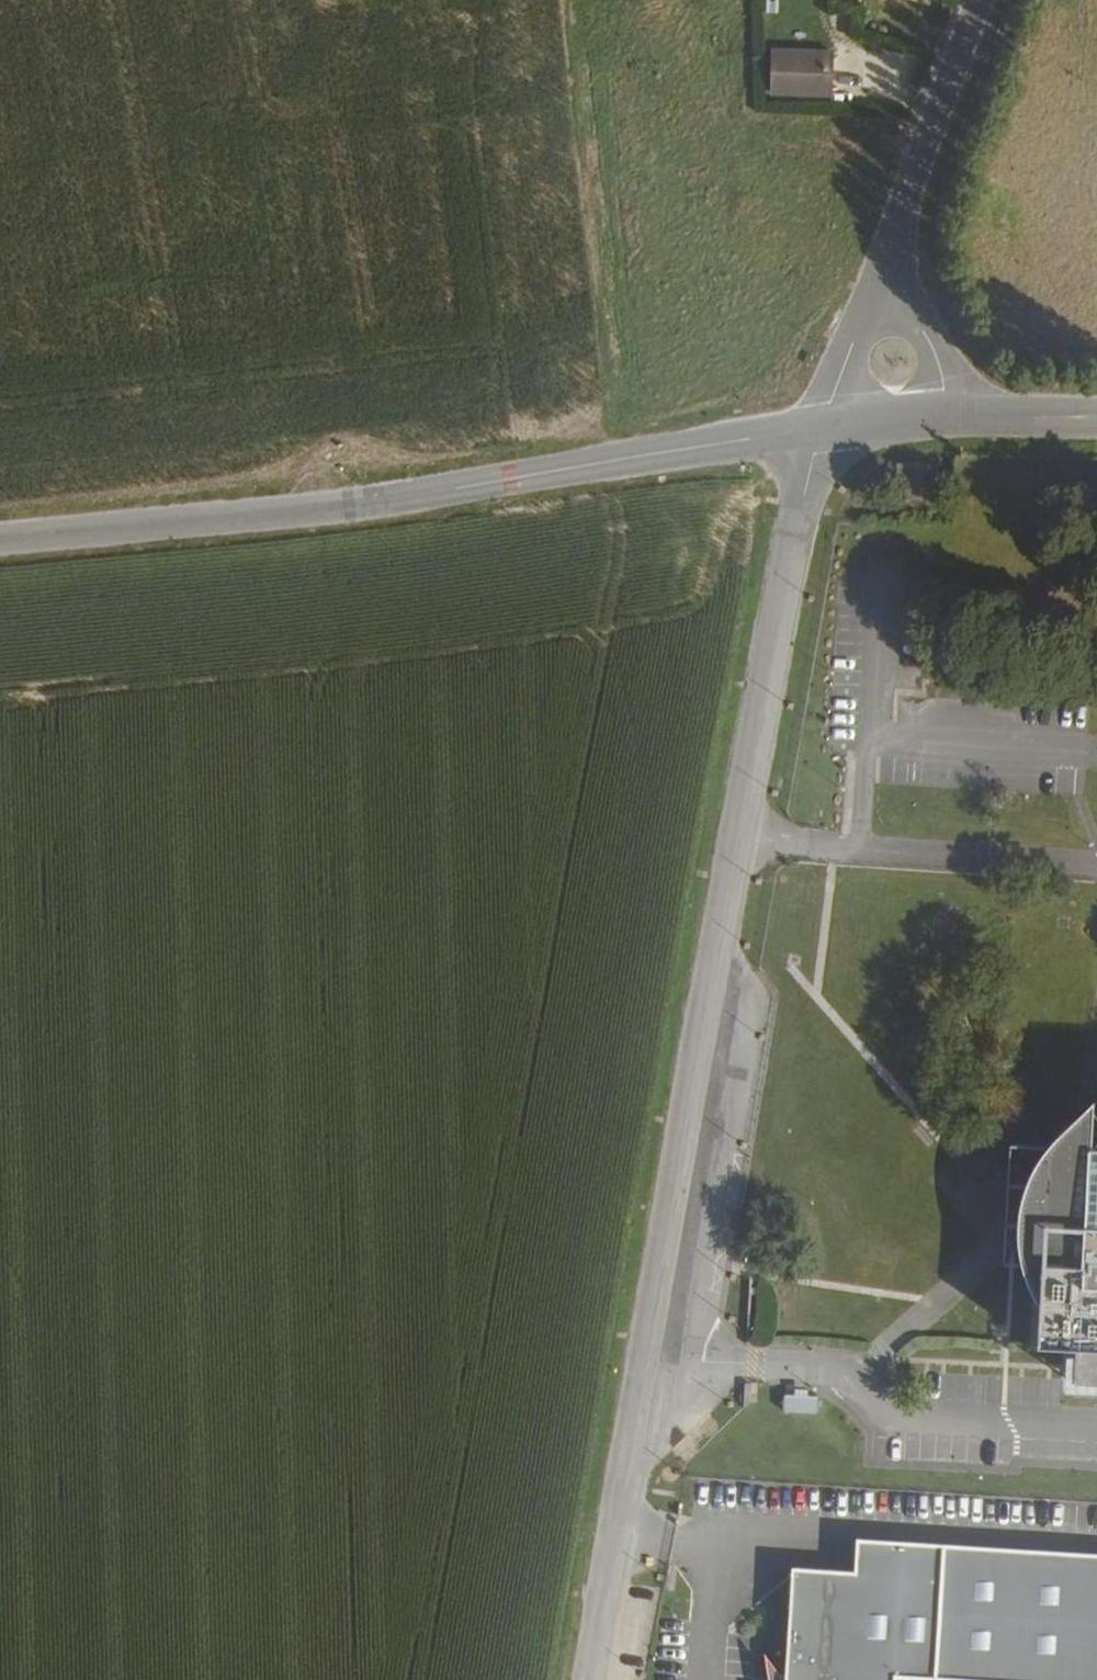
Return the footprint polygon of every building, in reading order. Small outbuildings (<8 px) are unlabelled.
[(767,94),(824,93),(823,53),(766,54),(767,94)] [(1040,1161),(1032,1174),(1026,1193),(1019,1222),(1020,1253),(1029,1288),(1042,1308),(1047,1228),(1087,1230),(1090,1153),(1093,1105),(1056,1142),(1040,1161)] [(1040,1351),(1078,1352),(1077,1385),(1096,1386),(1096,1153),(1090,1153),(1087,1230),(1047,1228),(1042,1308),(1040,1351)] [(783,1411),(818,1413),(819,1392),(784,1391),(783,1411)] [(859,1547),(857,1579),(796,1577),(791,1679),(896,1679),(897,1678),(931,1679),(1096,1679),(1096,1561),(859,1547)]
